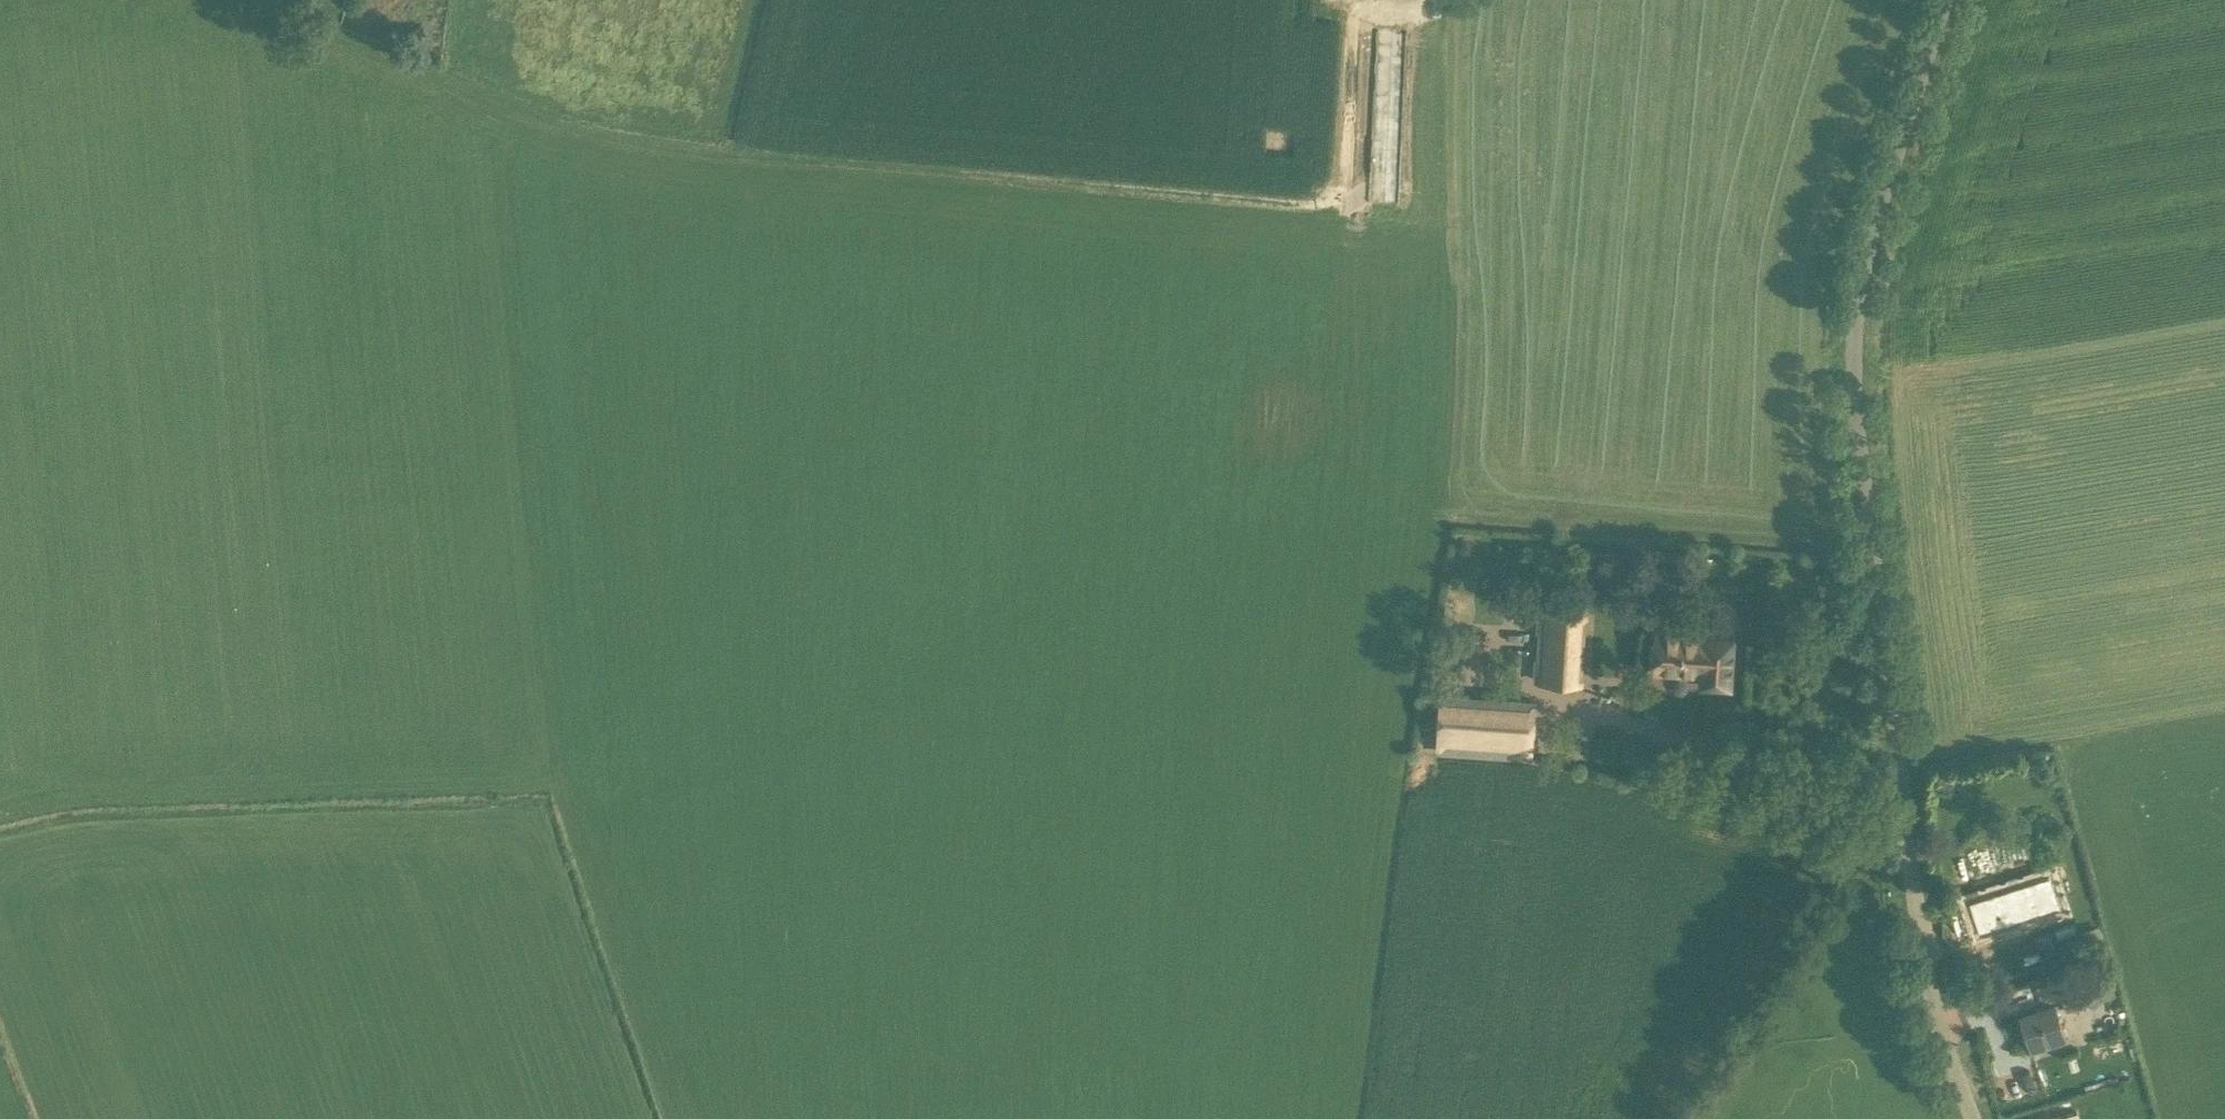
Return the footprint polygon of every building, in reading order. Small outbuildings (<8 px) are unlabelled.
[(1535,679),(1575,681),(1580,610),(1540,606),(1538,628),(1541,629),(1539,657),(1536,657),(1536,666),(1531,666),(1531,673),(1536,673),(1535,679)] [(1702,630),(1657,627),(1654,671),(1701,675),(1701,681),(1729,683),(1733,637),(1702,635),(1702,630)] [(1436,753),(1532,759),(1536,697),(1440,691),(1436,753)] [(2049,873),(2009,886),(2020,921),(2029,918),(2033,917),(2061,907),(2049,873)] [(1980,934),(2020,921),(2009,886),(1968,899),(1980,934)] [(2065,1010),(2116,995),(2105,960),(2055,975),(2065,1010)] [(2023,1036),(2017,1038),(2026,1066),(2032,1064),(2039,1085),(2066,1076),(2061,1062),(2055,1064),(2053,1057),(2102,1041),(2093,1013),(2047,1028),(2041,1012),(2018,1019),(2023,1036)]
